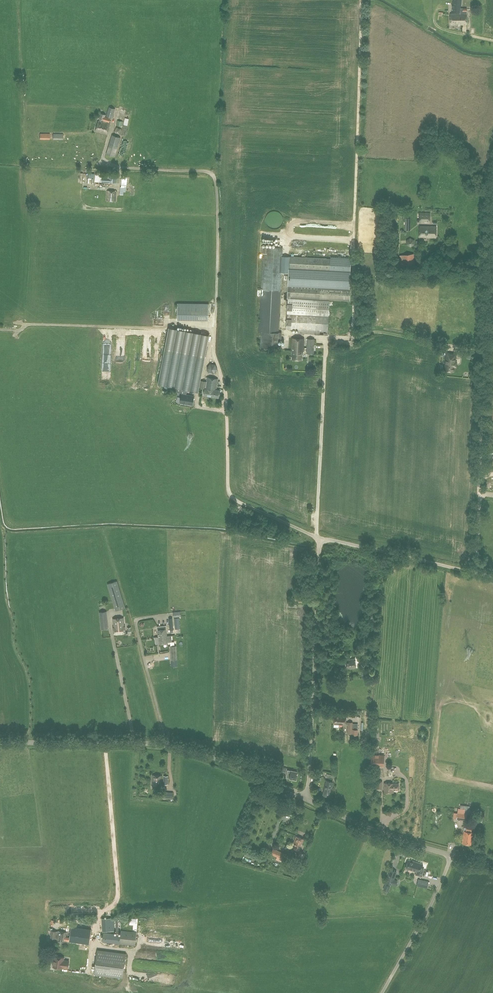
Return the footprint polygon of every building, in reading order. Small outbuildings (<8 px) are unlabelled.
[(467,24),(467,8),(461,8),(462,0),(453,0),(452,12),(461,13),(460,13),(450,14),(451,25),(467,24)] [(112,118),(115,108),(109,107),(106,116),(112,118)] [(95,130),(107,134),(110,124),(101,121),(101,119),(109,122),(110,118),(105,117),(106,114),(101,113),(99,119),(100,119),(99,120),(98,120),(95,130)] [(112,135),(106,154),(114,156),(120,137),(112,135)] [(116,183),(116,180),(117,172),(112,172),(110,172),(109,172),(97,172),(96,182),(116,183)] [(116,191),(107,190),(106,200),(116,201),(116,191)] [(430,213),(420,213),(420,223),(429,223),(430,213)] [(405,226),(405,230),(410,230),(410,218),(405,218),(402,218),(402,226),(405,226)] [(419,237),(436,238),(436,226),(419,226),(419,237)] [(333,244),(332,251),(341,252),(342,245),(333,244)] [(278,340),(281,340),(281,332),(278,332),(281,272),(289,272),(288,298),(291,299),(291,297),(350,301),(351,260),(282,256),(283,247),(261,247),(261,253),(263,253),(261,288),(258,288),(258,295),(261,295),(261,296),(263,296),(261,339),(278,340)] [(405,265),(415,263),(414,254),(404,255),(405,265)] [(288,298),(286,329),(298,329),(298,333),(328,335),(328,331),(348,332),(350,301),(291,299),(288,298)] [(178,303),(177,318),(208,319),(209,304),(178,303)] [(198,391),(208,335),(168,328),(158,383),(168,385),(166,393),(179,395),(180,388),(198,391)] [(292,359),(302,360),(302,352),(307,352),(307,353),(314,354),(314,339),(307,338),(307,348),(303,347),(304,339),(292,338),(291,351),(292,351),(292,359)] [(445,370),(453,371),(454,366),(455,367),(456,362),(455,362),(456,354),(447,353),(445,370)] [(209,373),(214,374),(217,369),(215,364),(210,363),(207,368),(209,373)] [(203,395),(219,398),(220,391),(216,390),(218,379),(207,377),(207,381),(201,380),(200,388),(205,388),(203,395)] [(194,396),(181,394),(180,402),(184,403),(183,404),(187,404),(192,405),(194,396)] [(125,608),(118,585),(109,588),(115,610),(125,608)] [(99,612),(101,629),(108,628),(106,612),(99,612)] [(126,633),(125,630),(125,625),(124,625),(123,617),(113,619),(114,627),(113,627),(114,634),(126,633)] [(158,637),(167,636),(166,626),(157,626),(158,637)] [(171,636),(167,636),(158,637),(159,644),(168,643),(168,642),(171,642),(171,636)] [(347,669),(356,667),(355,658),(345,660),(347,669)] [(352,733),(352,728),(353,722),(348,722),(346,722),(346,714),(334,714),(333,724),(342,724),(342,725),(346,725),(348,725),(347,733),(352,733)] [(371,756),(371,765),(382,766),(383,756),(371,756)] [(286,777),(289,778),(296,779),(297,774),(296,774),(297,771),(287,770),(286,777)] [(161,785),(162,775),(153,775),(152,785),(161,785)] [(329,796),(333,782),(326,780),(323,794),(329,796)] [(384,783),(384,792),(394,792),(394,790),(399,790),(399,783),(394,783),(384,783)] [(173,792),(163,791),(162,798),(168,798),(168,799),(172,800),(172,799),(173,799),(173,792)] [(474,832),(472,832),(472,829),(466,828),(466,831),(464,831),(462,843),(472,844),(474,832)] [(299,851),(304,839),(296,836),(294,841),(292,848),(296,849),(295,851),(299,853),(297,857),(303,859),(305,854),(299,851)] [(271,854),(283,858),(285,853),(273,849),(271,854)] [(408,859),(405,868),(417,871),(416,874),(422,876),(424,869),(421,868),(423,864),(421,864),(421,863),(419,862),(419,863),(412,861),(412,860),(408,859)] [(389,873),(386,882),(392,884),(395,876),(389,873)] [(102,918),(102,921),(101,921),(101,924),(102,924),(103,931),(114,931),(114,918),(102,918)] [(70,937),(69,941),(89,944),(92,926),(72,923),(70,937)] [(121,930),(121,935),(120,944),(122,944),(135,946),(137,932),(121,930)] [(58,931),(57,931),(56,938),(56,941),(65,942),(65,940),(69,941),(70,937),(66,937),(67,932),(58,931)] [(120,944),(121,935),(103,933),(102,942),(120,944)] [(126,953),(97,950),(94,974),(123,978),(126,953)] [(69,961),(63,960),(64,957),(55,956),(53,967),(62,968),(62,967),(68,968),(69,961)]
